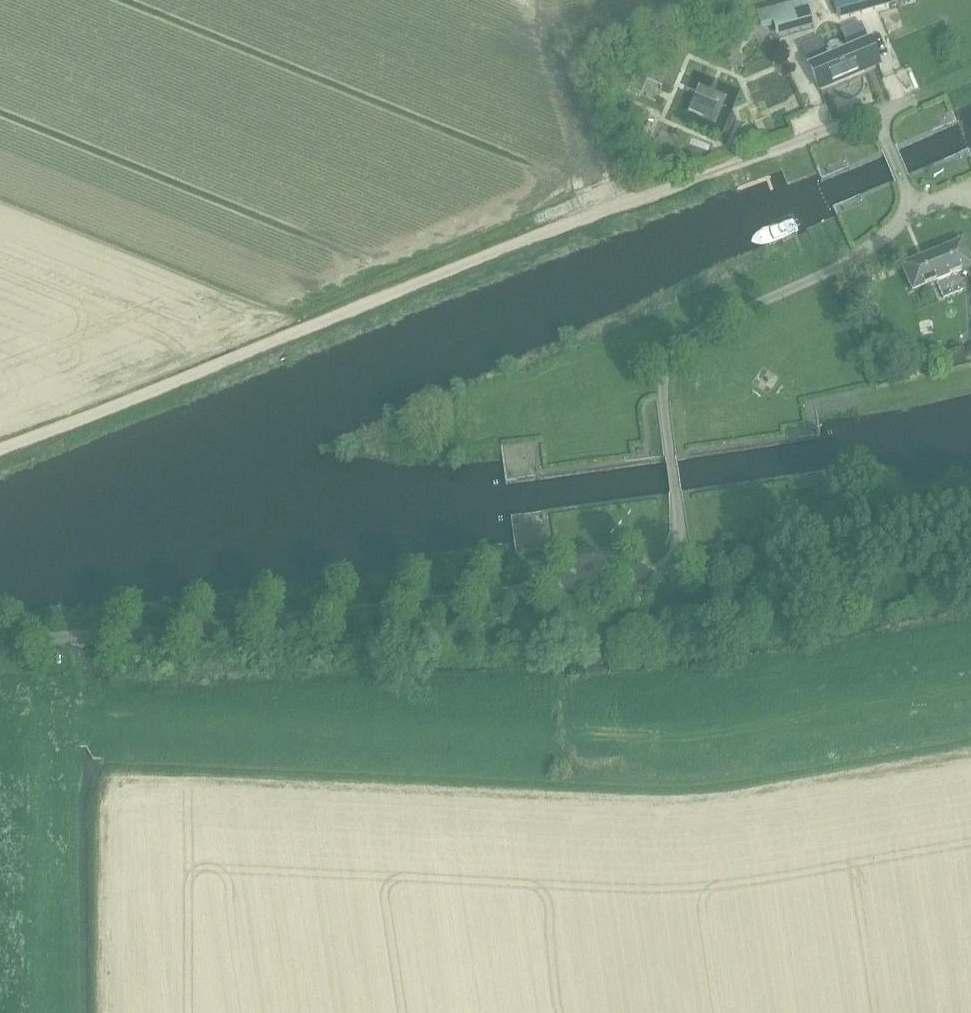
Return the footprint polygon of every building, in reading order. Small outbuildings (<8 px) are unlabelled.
[(756,14),(761,33),(775,29),(776,31),(777,38),(814,27),(812,21),(807,0),(806,0),(770,10),(756,14)] [(836,14),(888,0),(832,0),(836,14)] [(800,48),(810,69),(811,72),(819,90),(879,65),(871,46),(870,44),(869,44),(861,24),(842,32),(850,52),(829,61),(820,39),(800,48)] [(768,78),(775,105),(798,99),(791,72),(768,78)] [(709,84),(698,111),(723,122),(735,95),(709,84)] [(969,261),(961,242),(902,267),(912,292),(970,267),(970,266),(969,261)]
